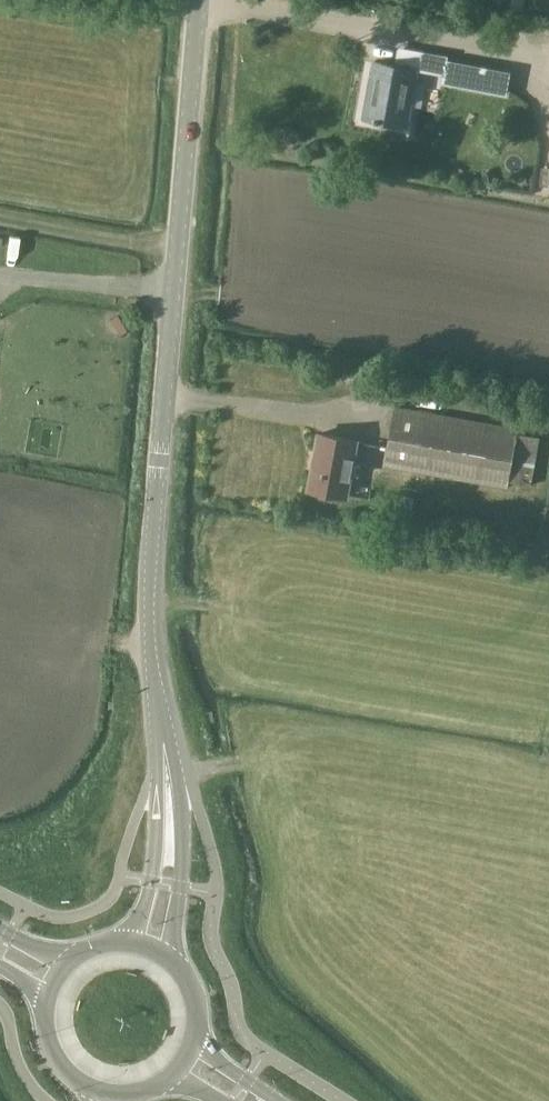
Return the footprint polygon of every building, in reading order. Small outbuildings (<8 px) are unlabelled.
[(365,118),(407,126),(417,70),(443,75),(446,76),(448,61),(449,56),(406,48),(402,67),(376,62),(365,118)] [(443,75),(442,83),(507,94),(511,72),(448,61),(446,76),(443,75)] [(482,173),(486,186),(496,183),(492,170),(482,173)] [(394,406),(384,465),(507,487),(508,482),(531,486),(539,437),(517,433),(518,427),(394,406)] [(319,434),(309,489),(347,496),(357,440),(319,434)]
